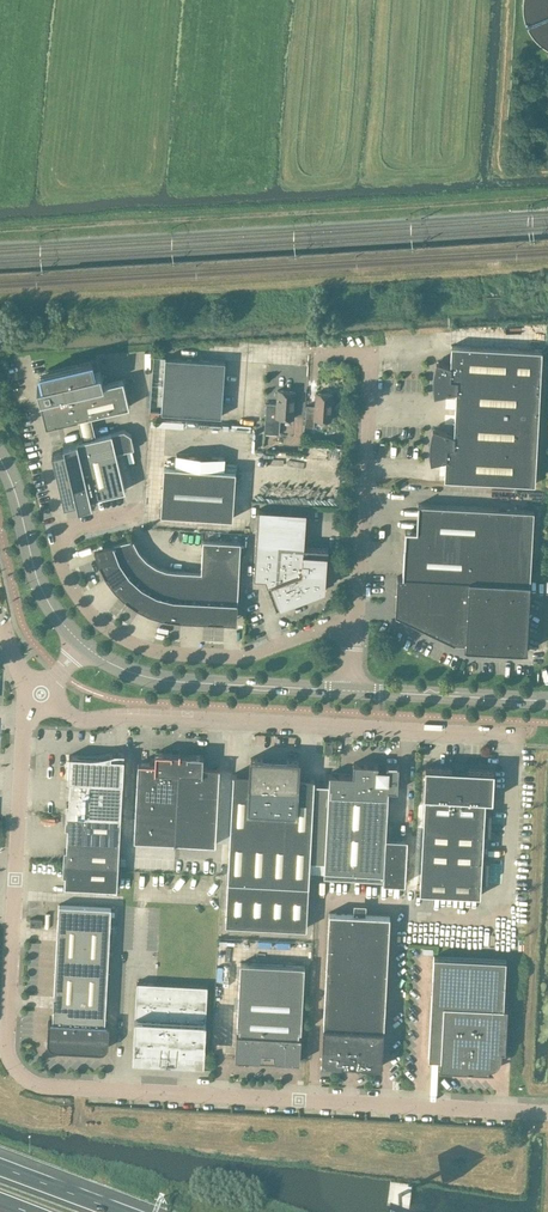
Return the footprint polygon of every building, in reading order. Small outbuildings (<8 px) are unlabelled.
[(433,375),(433,377),(433,387),(434,395),(456,390),(454,434),(432,427),(431,431),(429,442),(429,444),(429,454),(431,462),(445,459),(444,479),(535,483),(542,350),(451,345),(450,365),(436,360),(435,364),(433,375)] [(165,357),(162,411),(221,416),(223,392),(225,392),(226,384),(224,384),(225,361),(165,357)] [(78,418),(129,405),(123,379),(104,384),(101,371),(95,373),(92,360),(40,372),(43,385),(37,386),(40,400),(41,400),(46,425),(78,418)] [(264,432),(279,433),(280,417),(294,418),(296,391),(277,389),(276,403),(266,402),(264,432)] [(305,425),(314,426),(315,418),(331,419),(333,393),(316,392),(315,405),(307,404),(305,425)] [(65,449),(52,452),(64,504),(77,501),(78,507),(92,504),(91,497),(125,489),(116,451),(134,447),(131,434),(124,429),(112,432),(96,436),(83,439),(63,443),(65,449)] [(233,518),(236,470),(164,465),(161,513),(233,518)] [(403,576),(470,580),(530,583),(530,580),(530,573),(532,539),(534,510),(418,504),(416,530),(405,529),(403,576)] [(258,508),(256,544),(254,578),(265,578),(276,607),(318,591),(317,589),(323,587),(324,581),(326,581),(328,548),(304,546),(307,511),(258,508)] [(139,549),(133,538),(94,548),(99,562),(106,575),(115,587),(125,597),(137,605),(150,611),(164,616),(178,618),(237,621),(241,541),(203,539),(201,571),(178,570),(167,569),(156,565),(147,558),(139,549)] [(398,576),(396,613),(454,641),(454,640),(466,641),(466,646),(523,650),(526,650),(530,583),(470,580),(403,576),(398,576)] [(332,753),(333,741),(325,740),(324,752),(332,753)] [(180,751),(179,751),(179,753),(156,752),(155,763),(138,762),(134,839),(174,841),(174,844),(175,844),(175,842),(215,844),(220,766),(203,765),(203,754),(180,753),(180,751)] [(67,802),(66,814),(65,827),(68,827),(67,849),(64,849),(63,874),(65,874),(65,885),(117,888),(124,752),(122,752),(118,752),(113,752),(103,755),(96,756),(90,756),(87,756),(69,755),(68,780),(70,780),(69,802),(67,802)] [(251,757),(250,774),(234,773),(228,881),(225,923),(306,927),(310,861),(325,862),(329,783),(314,783),(314,777),(298,776),(299,760),(251,757)] [(325,869),(324,878),(405,882),(407,837),(386,836),(388,789),(398,789),(399,765),(387,764),(387,769),(378,768),(378,764),(353,762),(353,774),(329,773),(329,774),(329,783),(325,862),(324,869),(325,869)] [(492,798),(494,770),(426,766),(424,795),(425,795),(420,891),(476,894),(480,895),(481,881),(488,881),(489,860),(482,859),(484,833),(490,833),(491,812),(485,811),(486,798),(492,798)] [(59,904),(53,1021),(105,1024),(111,907),(59,904)] [(329,912),(323,1026),(321,1062),(382,1065),(390,915),(329,912)] [(42,926),(42,919),(30,918),(30,926),(42,926)] [(504,1007),(506,959),(434,955),(428,1058),(440,1059),(440,1068),(488,1071),(489,1067),(491,1067),(493,1066),(495,1066),(497,1064),(498,1063),(500,1061),(501,1059),(501,1057),(501,1056),(505,1056),(507,1007),(504,1007)] [(301,1036),(299,1036),(299,1031),(301,1031),(305,965),(240,962),(237,1028),(239,1028),(239,1033),(237,1032),(235,1057),(300,1061),(301,1036)] [(196,1051),(204,1051),(208,985),(159,982),(137,981),(134,1047),(142,1048),(142,1052),(161,1053),(161,1049),(177,1050),(176,1054),(195,1055),(196,1051)] [(48,1021),(47,1039),(47,1040),(47,1041),(48,1041),(48,1042),(48,1043),(48,1044),(49,1044),(49,1045),(50,1045),(51,1046),(52,1047),(53,1047),(54,1048),(56,1048),(100,1050),(101,1050),(102,1050),(103,1050),(103,1049),(104,1049),(105,1049),(106,1048),(107,1047),(107,1046),(108,1045),(108,1043),(109,1042),(110,1024),(105,1024),(53,1021),(48,1021)]
